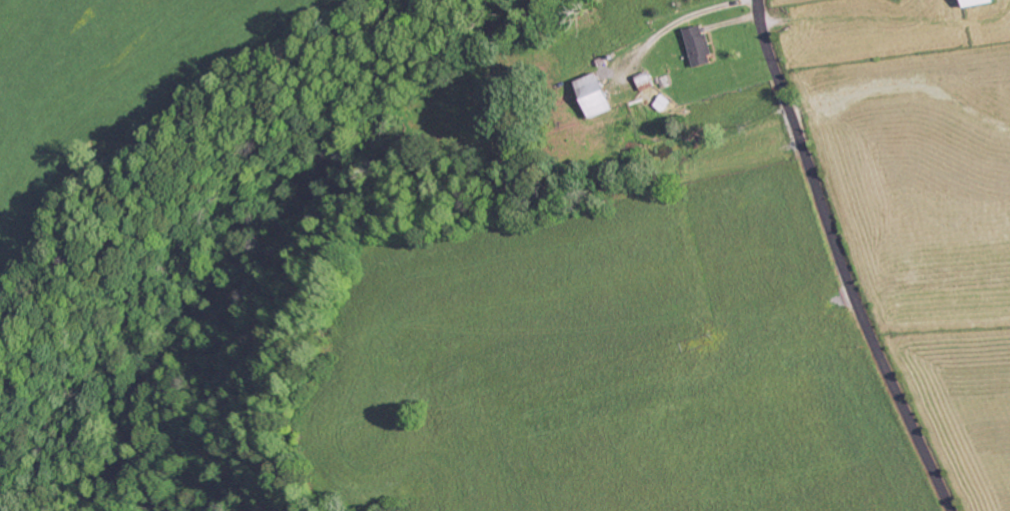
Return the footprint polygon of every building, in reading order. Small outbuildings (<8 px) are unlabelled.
[(999,0),(967,0),(969,9),(1000,3),(999,0)] [(717,63),(709,34),(706,35),(704,26),(687,31),(697,69),(717,63)] [(593,119),(616,112),(604,74),(581,81),(593,119)]
